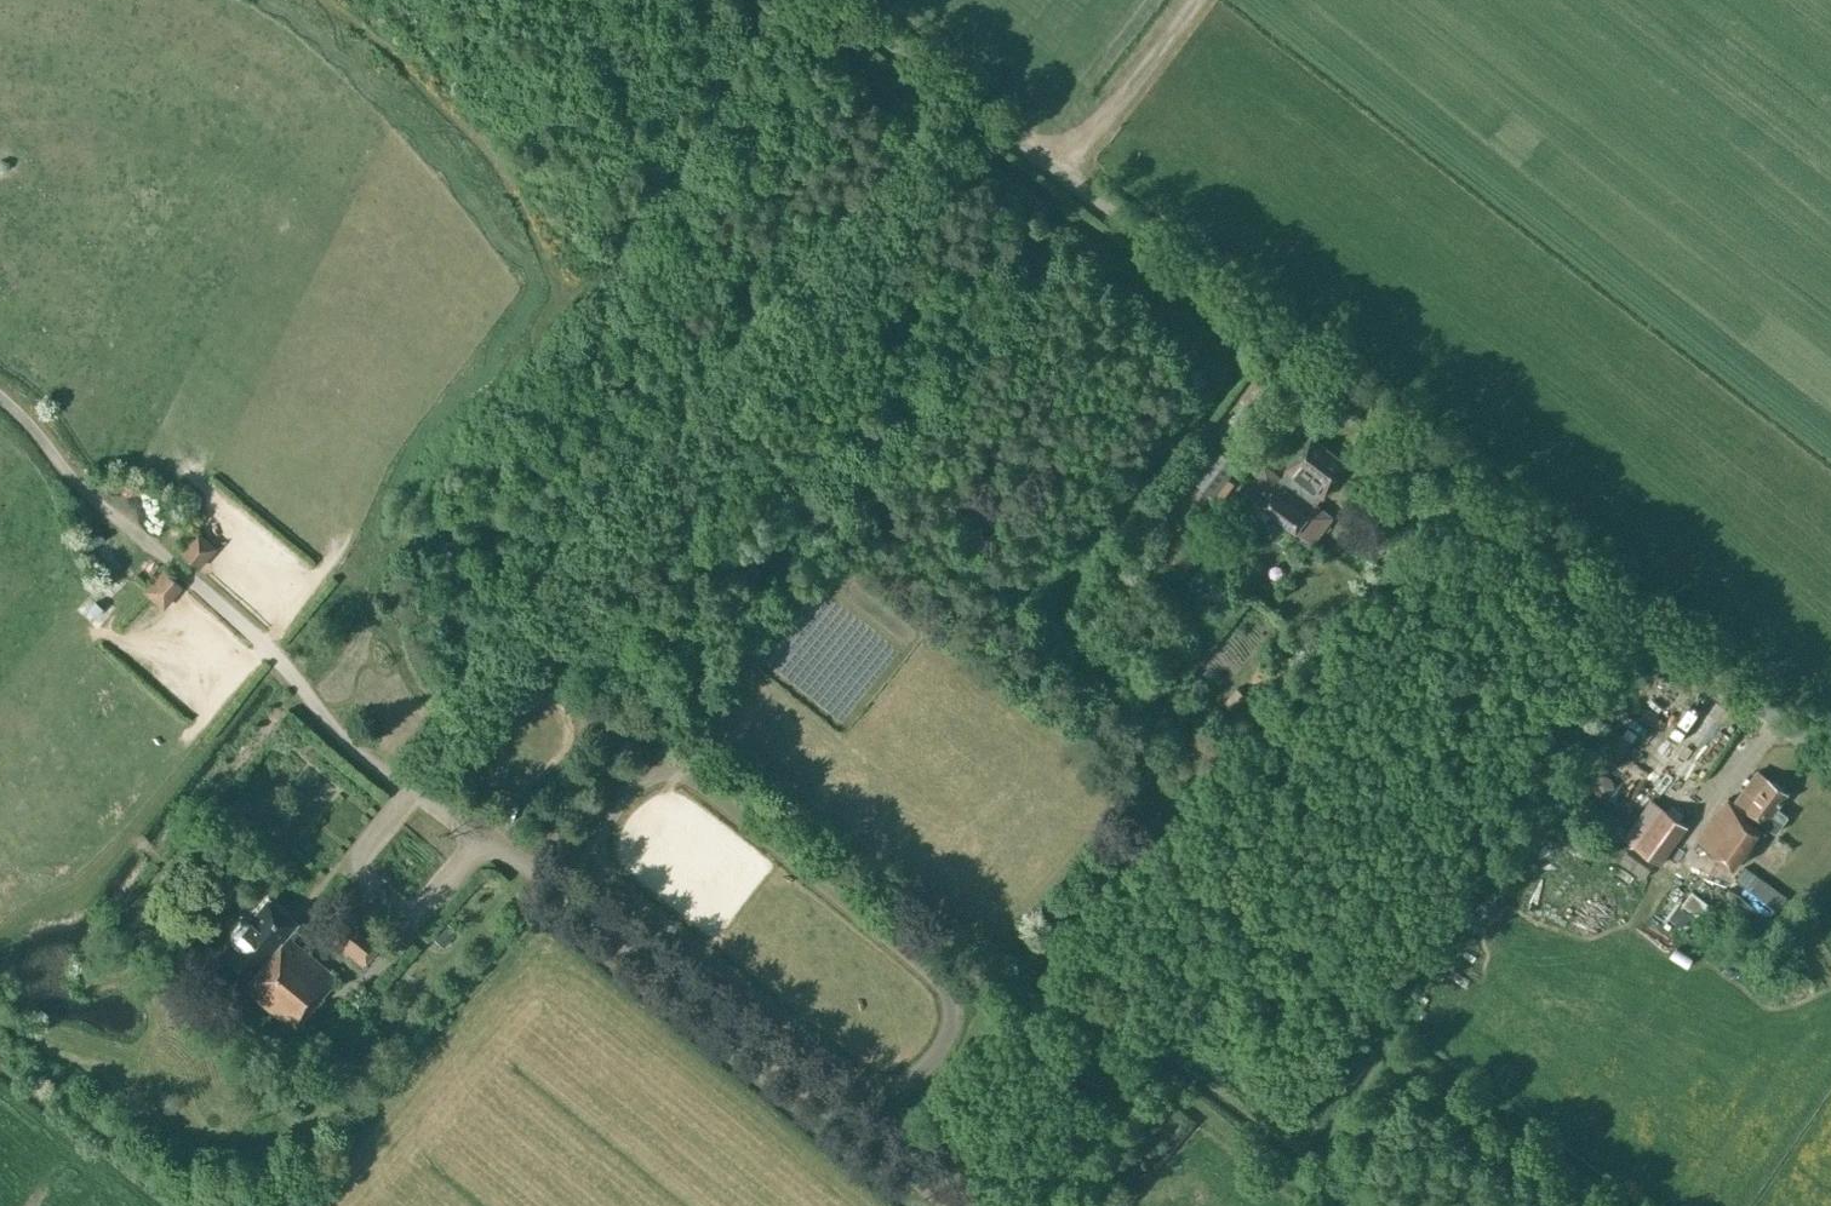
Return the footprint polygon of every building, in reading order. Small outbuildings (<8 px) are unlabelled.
[(1322,496),(1323,497),(1349,464),(1311,435),(1286,469),(1287,470),(1281,477),(1265,465),(1245,491),(1247,492),(1241,500),(1250,506),(1255,499),(1303,534),(1297,542),(1305,549),(1311,541),(1313,542),(1332,516),(1316,504),(1322,496)] [(1195,480),(1215,495),(1238,465),(1219,450),(1208,442),(1184,472),(1195,480)] [(176,550),(197,568),(216,546),(195,528),(176,550)] [(141,589),(162,607),(181,585),(160,567),(141,589)] [(1608,793),(1619,776),(1596,761),(1585,778),(1608,793)] [(1767,779),(1756,771),(1734,802),(1728,798),(1697,841),(1734,867),(1764,825),(1765,824),(1775,832),(1777,831),(1788,816),(1788,814),(1777,807),(1787,793),(1767,779)] [(1635,846),(1659,864),(1687,826),(1662,808),(1650,800),(1623,838),(1635,846)] [(301,1021),(322,995),(321,994),(336,976),(286,934),(297,921),(267,895),(248,918),(239,918),(229,929),(230,938),(211,960),(241,986),(242,985),(294,1029),(297,1026),(300,1029),(304,1024),(301,1021)] [(320,901),(306,918),(355,958),(371,940),(354,924),(351,927),(320,901)] [(238,1002),(225,1015),(255,1041),(268,1025),(238,1002)]
